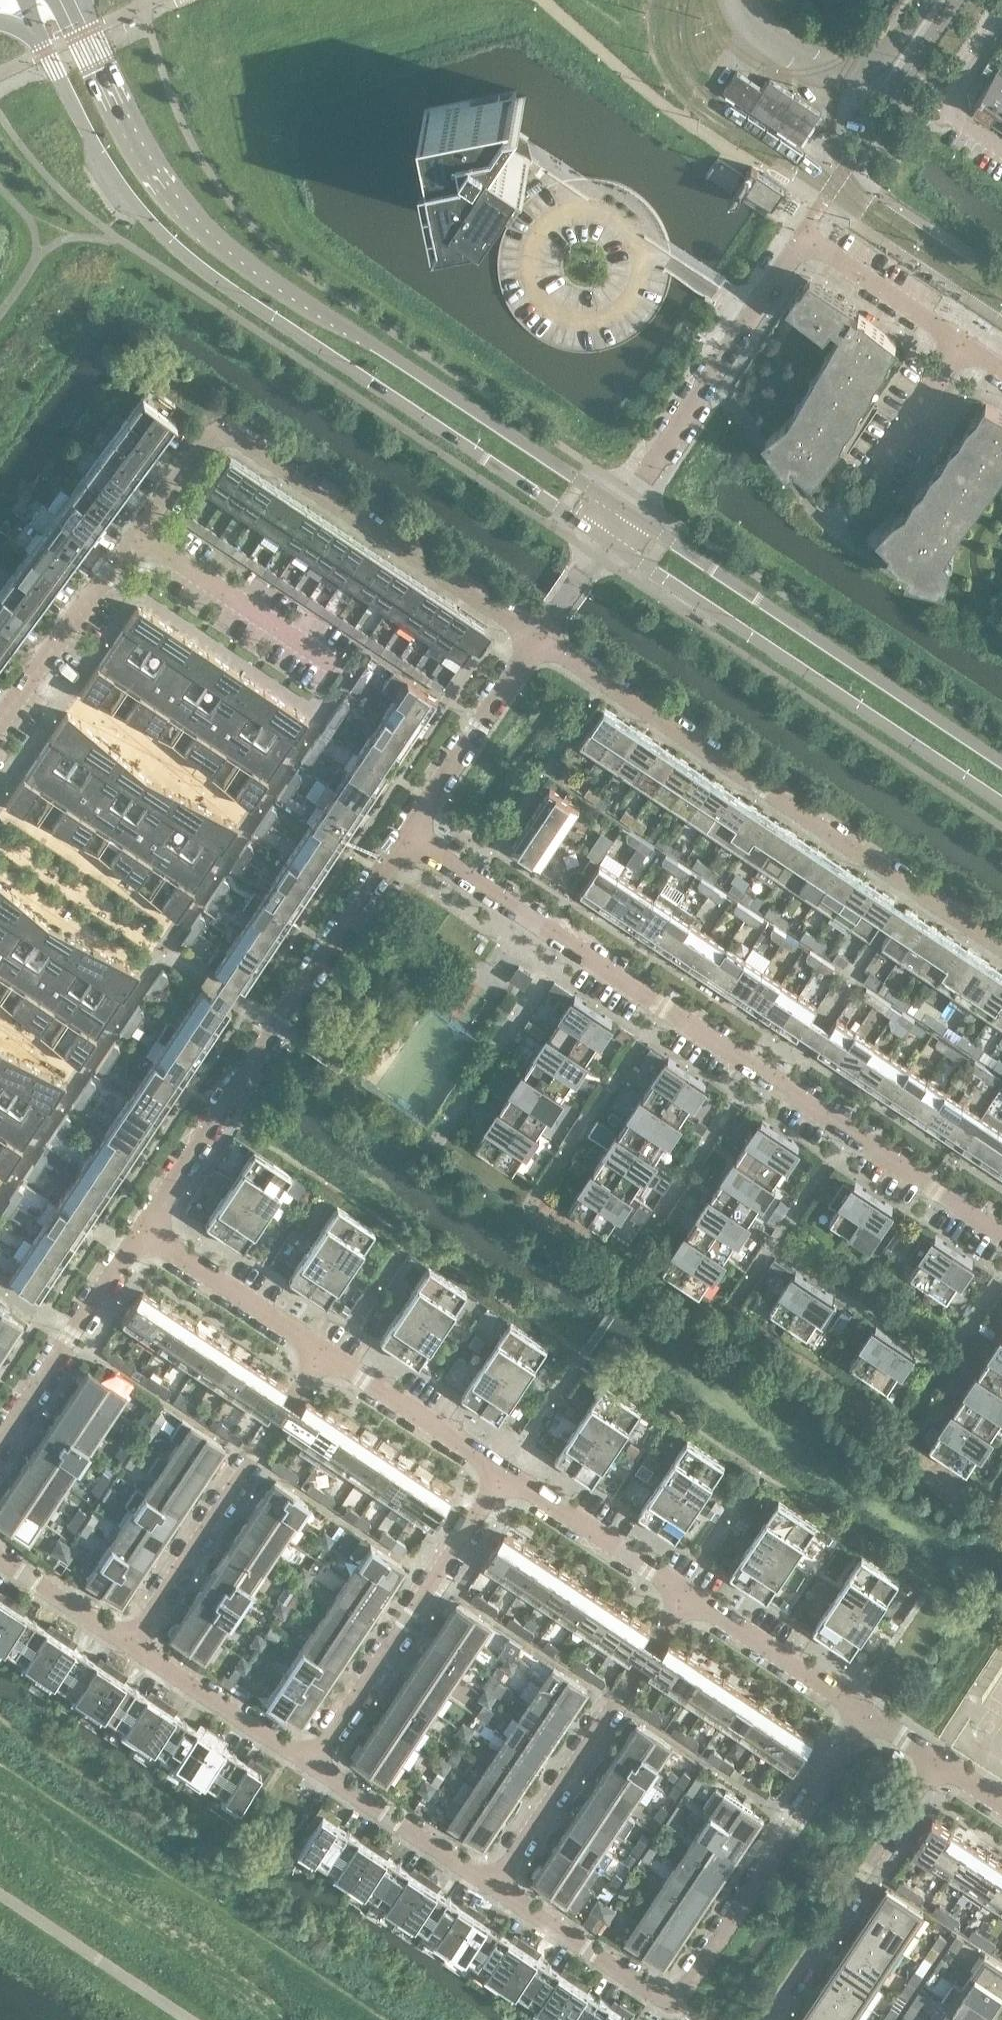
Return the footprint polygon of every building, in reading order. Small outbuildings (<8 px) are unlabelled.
[(821,113),(769,78),(763,88),(737,70),(723,91),(801,143),(821,113)] [(1001,99),(1001,75),(996,71),(974,105),(990,116),(1001,99)] [(531,159),(521,153),(496,136),(497,133),(499,135),(503,130),(507,123),(505,122),(499,118),(503,111),(510,115),(514,114),(520,100),(506,102),(512,93),(418,106),(445,210),(440,218),(481,213),(481,211),(493,215),(531,159)] [(990,116),(1001,124),(1001,99),(990,116)] [(785,190),(757,171),(758,169),(752,165),(750,169),(749,169),(748,169),(747,170),(747,171),(746,171),(746,172),(746,173),(746,174),(746,175),(718,157),(706,175),(734,193),(729,201),(739,199),(745,189),(773,208),(785,190)] [(874,378),(883,366),(882,358),(889,353),(897,343),(859,314),(844,304),(846,302),(854,307),(855,306),(811,276),(804,287),(799,289),(790,303),(810,318),(825,330),(831,323),(848,336),(836,350),(839,353),(821,376),(824,378),(806,401),(809,404),(798,419),(792,414),(785,423),(766,437),(789,467),(796,462),(813,475),(839,442),(837,434),(844,429),(853,417),(852,408),(859,404),(868,392),(867,383),(874,378)] [(167,414),(175,403),(150,385),(127,416),(161,440),(162,439),(160,438),(166,431),(167,431),(170,427),(169,426),(168,428),(164,425),(171,416),(167,414)] [(961,527),(955,523),(964,507),(967,509),(981,483),(985,485),(999,460),(1001,461),(1001,411),(986,403),(980,414),(978,422),(970,424),(962,437),(960,445),(952,447),(945,461),(943,469),(934,471),(927,484),(925,492),(917,495),(904,518),(895,518),(880,534),(894,547),(889,554),(911,566),(909,575),(944,584),(949,562),(945,555),(961,527)] [(161,440),(127,416),(113,435),(141,456),(146,460),(154,449),(153,449),(158,441),(159,442),(161,440)] [(146,460),(141,456),(113,435),(99,454),(132,479),(133,478),(132,477),(138,469),(139,470),(146,460)] [(222,501),(245,466),(245,467),(246,464),(230,453),(205,489),(222,501)] [(132,479),(99,454),(84,474),(113,495),(118,498),(125,488),(124,487),(130,480),(131,480),(132,479)] [(237,511),(260,476),(260,477),(261,474),(246,464),(245,467),(245,466),(222,501),(237,511)] [(118,498),(113,495),(84,474),(70,493),(104,518),(105,516),(104,516),(109,508),(110,509),(118,498)] [(252,520),(275,486),(275,487),(276,484),(261,474),(260,477),(260,476),(237,511),(252,520)] [(267,530),(290,496),(290,497),(291,494),(276,484),(275,487),(275,486),(252,520),(267,530)] [(104,518),(70,493),(56,512),(85,533),(89,537),(97,527),(96,526),(102,518),(103,519),(104,518)] [(282,540),(305,506),(305,507),(306,504),(291,494),(290,497),(290,496),(267,530),(282,540)] [(297,550),(320,516),(321,514),(306,504),(305,507),(305,506),(282,540),(297,550)] [(89,537),(85,533),(56,512),(42,532),(75,556),(76,555),(75,554),(81,547),(82,547),(89,537)] [(312,560),(335,526),(336,524),(321,514),(320,516),(297,550),(312,560)] [(205,525),(193,517),(188,524),(200,532),(205,525)] [(327,570),(350,536),(351,534),(336,524),(335,526),(312,560),(327,570)] [(216,533),(205,525),(200,532),(212,540),(216,533)] [(75,556),(42,532),(27,551),(56,572),(61,576),(68,565),(67,565),(73,557),(74,558),(75,556)] [(342,580),(365,546),(366,544),(351,534),(350,536),(327,570),(342,580)] [(234,545),(223,537),(218,544),(230,552),(234,545)] [(357,590),(380,556),(381,554),(366,544),(365,546),(342,580),(357,590)] [(246,553),(234,545),(230,552),(242,560),(246,553)] [(61,576),(56,572),(27,551),(13,570),(47,595),(48,594),(47,593),(52,585),(53,586),(61,576)] [(372,600),(395,566),(396,564),(381,554),(380,556),(357,590),(372,600)] [(264,565),(253,557),(248,564),(260,572),(264,565)] [(387,610),(410,576),(411,574),(396,564),(395,566),(372,600),(387,610)] [(276,573),(264,565),(260,572),(272,579),(276,573)] [(13,570),(0,588),(0,590),(28,611),(32,614),(40,604),(39,603),(45,596),(46,596),(47,595),(13,570)] [(402,620),(425,586),(426,584),(411,574),(410,576),(387,610),(402,620)] [(294,585),(283,577),(278,584),(290,592),(294,585)] [(417,630),(441,594),(426,584),(425,586),(402,620),(417,630)] [(306,593),(294,585),(290,592),(302,599),(306,593)] [(28,611),(0,590),(0,620),(18,634),(19,632),(18,631),(24,624),(25,625),(32,614),(28,611)] [(432,640),(455,606),(456,604),(441,594),(417,630),(432,640)] [(324,605),(313,597),(308,604),(320,612),(324,605)] [(336,613),(324,605),(320,612),(331,619),(336,613)] [(153,645),(166,625),(138,606),(111,646),(127,656),(140,636),(153,645)] [(447,650),(470,616),(459,608),(458,608),(455,606),(432,640),(447,650)] [(475,646),(487,627),(470,616),(447,650),(462,660),(472,644),(475,646)] [(354,625),(343,617),(338,624),(350,632),(354,625)] [(0,620),(0,651),(4,653),(11,643),(10,642),(16,635),(17,635),(18,634),(0,620)] [(168,683),(195,644),(166,625),(153,645),(166,654),(153,674),(168,683)] [(366,633),(354,625),(350,632),(361,639),(366,633)] [(384,645),(373,637),(368,644),(380,652),(384,645)] [(209,682),(223,662),(195,644),(168,683),(183,693),(196,673),(209,682)] [(396,653),(384,645),(380,652),(391,659),(396,653)] [(140,665),(127,656),(111,646),(80,693),(97,702),(112,678),(125,686),(140,665)] [(414,665),(403,657),(398,664),(410,671),(414,665)] [(224,721),(251,681),(223,662),(209,682),(223,691),(209,711),(224,721)] [(366,679),(373,670),(372,665),(367,662),(359,674),(366,679)] [(168,683),(153,674),(140,665),(125,686),(139,695),(125,716),(141,724),(168,683)] [(426,673),(414,665),(410,671),(421,679),(426,673)] [(393,670),(380,689),(394,698),(424,718),(436,699),(406,679),(393,670)] [(360,689),(366,679),(359,674),(351,687),(356,690),(360,689)] [(445,685),(433,677),(428,684),(440,692),(445,685)] [(266,720),(279,700),(251,681),(224,721),(239,731),(252,711),(266,720)] [(196,702),(183,693),(168,683),(141,724),(157,732),(168,715),(182,724),(196,702)] [(342,715),(349,705),(348,701),(343,698),(335,710),(342,715)] [(424,718),(394,698),(382,716),(412,735),(424,718)] [(281,759),(308,719),(279,700),(266,720),(279,728),(265,748),(281,759)] [(197,762),(224,721),(209,711),(196,702),(182,724),(195,733),(183,750),(197,762)] [(600,754),(622,721),(624,718),(599,702),(586,721),(592,725),(581,742),(600,754)] [(336,725),(342,715),(335,710),(327,723),(332,726),(336,725)] [(79,757),(94,734),(67,712),(36,758),(52,768),(65,748),(79,757)] [(412,735),(382,716),(370,734),(400,753),(412,735)] [(618,766),(642,730),(624,718),(622,721),(600,754),(618,766)] [(252,740),(239,731),(224,721),(197,762),(211,773),(225,752),(238,761),(252,740)] [(642,730),(618,766),(636,778),(660,742),(642,730)] [(93,796),(120,756),(94,734),(79,757),(92,766),(78,786),(93,796)] [(318,751),(325,741),(324,737),(319,734),(311,746),(318,751)] [(400,753),(370,734),(358,752),(388,771),(400,753)] [(281,759),(265,748),(252,740),(238,761),(251,770),(235,794),(250,806),(281,759)] [(654,790),(678,754),(660,742),(636,778),(654,790)] [(312,761),(318,751),(311,746),(303,758),(308,762),(312,761)] [(388,771),(358,752),(346,769),(376,789),(388,771)] [(672,802),(694,769),(696,766),(678,754),(654,790),(672,802)] [(135,794),(146,778),(120,756),(93,796),(108,805),(121,786),(135,794)] [(65,777),(52,768),(36,758),(6,804),(23,812),(39,789),(52,797),(65,777)] [(690,814),(714,778),(696,766),(694,769),(672,802),(690,814)] [(570,784),(576,776),(564,768),(559,776),(570,784)] [(376,789),(346,769),(334,787),(364,807),(376,789)] [(294,787),(301,777),(300,773),(295,770),(287,782),(294,787)] [(67,835),(93,796),(78,786),(65,777),(52,797),(65,806),(51,827),(67,835)] [(150,833),(176,794),(146,778),(135,794),(148,803),(135,823),(150,833)] [(708,826),(730,793),(732,790),(714,778),(690,814),(708,826)] [(288,797),(294,787),(287,782),(279,794),(284,798),(288,797)] [(595,800),(600,793),(589,785),(584,793),(595,800)] [(364,807),(334,787),(322,805),(352,825),(364,807)] [(561,837),(580,808),(550,788),(531,817),(561,837)] [(726,838),(750,802),(732,790),(730,793),(708,826),(726,838)] [(606,808),(611,800),(600,793),(595,800),(606,808)] [(191,832),(206,809),(176,794),(150,833),(164,843),(178,823),(191,832)] [(108,835),(121,814),(108,805),(93,796),(67,835),(83,843),(94,826),(108,835)] [(744,850),(767,817),(768,815),(750,802),(726,838),(744,850)] [(352,825),(322,805),(310,824),(340,844),(352,825)] [(270,824),(277,814),(276,809),(271,806),(263,819),(270,824)] [(206,871),(237,825),(206,809),(191,832),(204,841),(191,861),(206,871)] [(631,824),(636,816),(625,809),(620,817),(631,824)] [(123,873),(150,833),(135,823),(121,814),(108,835),(121,844),(110,861),(123,873)] [(762,862),(786,827),(768,815),(767,817),(744,850),(762,862)] [(642,831),(647,824),(636,816),(631,824),(642,831)] [(542,865),(561,837),(531,817),(512,845),(542,865)] [(264,833),(270,824),(263,819),(254,831),(259,834),(264,833)] [(340,844),(310,824),(298,842),(328,862),(340,844)] [(780,874),(803,841),(804,839),(786,827),(762,862),(780,874)] [(642,838),(630,830),(627,835),(628,839),(637,846),(642,838)] [(178,852),(164,843),(150,833),(123,873),(137,884),(151,863),(164,872),(178,852)] [(667,848),(672,840),(661,833),(656,841),(667,848)] [(655,847),(642,838),(637,846),(647,852),(651,851),(655,847)] [(798,886),(822,850),(804,839),(803,841),(780,874),(798,886)] [(678,855),(683,848),(672,840),(667,848),(678,855)] [(246,860),(253,850),(252,845),(247,842),(239,854),(246,860)] [(328,862),(298,842),(286,860),(316,880),(328,862)] [(822,850),(798,886),(816,898),(840,862),(822,850)] [(176,917),(200,881),(206,871),(191,861),(178,852),(164,872),(177,881),(161,905),(176,917)] [(240,869),(246,860),(239,854),(230,867),(235,870),(240,869)] [(678,862),(666,854),(663,859),(664,864),(673,870),(678,862)] [(591,874),(599,862),(591,857),(585,866),(586,870),(591,874)] [(703,872),(709,864),(698,857),(692,865),(703,872)] [(316,880),(286,860),(274,878),(304,898),(316,880)] [(599,903),(619,873),(600,861),(580,891),(599,903)] [(691,870),(678,862),(673,870),(683,876),(687,875),(691,870)] [(834,910),(858,874),(840,862),(816,898),(834,910)] [(715,879),(720,872),(709,864),(703,872),(715,879)] [(617,915),(637,885),(619,873),(599,903),(617,915)] [(834,910),(852,922),(876,886),(858,874),(834,910)] [(222,895),(229,886),(228,881),(223,878),(215,890),(222,895)] [(304,898),(274,878),(262,896),(292,916),(304,898)] [(714,886),(702,878),(699,883),(700,887),(709,894),(714,886)] [(740,896),(745,889),(734,881),(729,889),(740,896)] [(22,903),(0,885),(0,936),(22,903)] [(635,927),(655,897),(637,885),(617,915),(635,927)] [(727,894),(714,886),(709,894),(719,900),(723,899),(727,894)] [(871,935),(895,899),(876,886),(852,922),(871,935)] [(751,904),(756,896),(745,889),(740,896),(751,904)] [(216,905),(222,895),(215,890),(207,903),(212,906),(216,905)] [(292,916),(262,896),(250,914),(280,934),(292,916)] [(653,939),(673,909),(655,897),(635,927),(653,939)] [(750,910),(738,902),(735,907),(736,911),(745,918),(750,910)] [(48,925),(22,903),(0,936),(0,946),(10,952),(24,932),(37,941),(48,925)] [(776,920),(781,913),(770,905),(765,913),(776,920)] [(882,942),(901,955),(925,919),(906,906),(882,942)] [(671,951),(691,921),(673,909),(653,939),(671,951)] [(763,918),(750,910),(745,918),(755,924),(759,923),(763,918)] [(787,928),(792,920),(781,913),(776,920),(787,928)] [(198,931),(205,922),(204,917),(199,914),(191,926),(198,931)] [(280,934),(250,914),(238,932),(268,952),(280,934)] [(919,967),(943,931),(925,919),(901,955),(919,967)] [(689,963),(709,933),(691,921),(671,951),(689,963)] [(52,980),(78,940),(48,925),(37,941),(50,950),(37,970),(52,980)] [(192,941),(198,931),(191,926),(182,939),(187,942),(192,941)] [(787,934),(774,926),(771,931),(772,936),(782,942),(787,934)] [(812,944),(817,936),(806,929),(801,937),(812,944)] [(919,967),(937,979),(961,943),(943,931),(919,967)] [(268,952),(238,932),(226,950),(256,970),(268,952)] [(707,975),(727,945),(709,933),(689,963),(707,975)] [(799,943),(787,934),(782,942),(791,948),(796,948),(799,943)] [(823,951),(828,944),(817,936),(812,944),(823,951)] [(93,979),(108,956),(78,940),(52,980),(67,990),(80,970),(93,979)] [(955,991),(979,955),(961,943),(937,979),(955,991)] [(725,987),(745,957),(727,945),(707,975),(725,987)] [(24,961),(10,952),(0,946),(0,975),(10,982),(24,961)] [(256,970),(226,950),(213,969),(243,988),(256,970)] [(823,958),(810,950),(807,955),(808,959),(818,966),(823,958)] [(844,966),(849,958),(838,951),(833,958),(844,966)] [(955,991),(973,1003),(997,967),(979,955),(955,991)] [(109,1018),(139,972),(108,956),(93,979),(106,988),(93,1008),(109,1018)] [(744,999),(764,969),(745,957),(725,987),(744,999)] [(835,966),(823,958),(818,966),(827,972),(832,971),(835,966)] [(52,980),(37,970),(24,961),(10,982),(23,991),(12,1008),(25,1020),(52,980)] [(525,986),(533,974),(519,965),(511,977),(525,986)] [(1001,998),(1001,970),(997,967),(973,1003),(991,1015),(1001,998)] [(762,1011),(781,981),(764,969),(744,999),(762,1011)] [(161,988),(167,978),(166,974),(161,970),(153,983),(161,988)] [(876,987),(881,979),(870,972),(864,979),(876,987)] [(66,1019),(80,999),(67,990),(52,980),(25,1020),(39,1031),(53,1010),(66,1019)] [(779,1023),(799,993),(781,981),(762,1011),(779,1023)] [(154,997),(161,988),(153,983),(145,995),(150,998),(154,997)] [(896,1001),(902,993),(891,986),(885,993),(896,1001)] [(231,1007),(201,987),(188,1006),(218,1026),(231,1007)] [(879,996),(867,988),(863,993),(864,997),(874,1003),(879,996)] [(505,1005),(512,994),(512,993),(508,990),(507,990),(500,1001),(500,1002),(505,1005)] [(798,1036),(818,1006),(799,993),(779,1023),(798,1036)] [(908,1008),(913,1000),(902,993),(896,1001),(908,1008)] [(562,1015),(550,1032),(569,1045),(594,1007),(575,995),(570,1003),(562,998),(554,1010),(562,1015)] [(891,1004),(879,996),(874,1003),(884,1010),(888,1009),(891,1004)] [(1001,1022),(1001,998),(991,1015),(1001,1022)] [(109,1018),(93,1008),(80,999),(66,1019),(79,1028),(63,1052),(78,1064),(109,1018)] [(137,1024),(143,1014),(142,1010),(137,1006),(129,1019),(137,1024)] [(218,1026),(188,1006),(176,1024),(206,1044),(218,1026)] [(588,1057),(613,1020),(594,1007),(569,1045),(588,1057)] [(530,1056),(561,1016),(554,1010),(523,1050),(530,1056)] [(932,1025),(938,1017),(927,1010),(921,1017),(932,1025)] [(915,1020),(903,1012),(899,1017),(900,1021),(910,1027),(915,1020)] [(943,1032),(949,1024),(938,1017),(932,1025),(943,1032)] [(836,1061),(856,1031),(837,1018),(817,1048),(836,1061)] [(131,1034),(137,1024),(129,1019),(121,1031),(126,1034),(131,1034)] [(927,1028),(915,1020),(910,1027),(920,1034),(924,1033),(927,1028)] [(206,1044),(176,1024),(164,1042),(194,1062),(206,1044)] [(854,1073),(874,1043),(856,1031),(836,1061),(854,1073)] [(545,1082),(569,1045),(550,1032),(526,1069),(545,1082)] [(968,1048),(973,1041),(962,1033),(957,1041),(968,1048)] [(951,1044),(939,1036),(936,1041),(937,1045),(946,1052),(951,1044)] [(979,1056),(985,1048),(973,1041),(968,1048),(979,1056)] [(113,1060),(119,1050),(118,1046),(113,1042),(105,1055),(113,1060)] [(194,1062),(164,1042),(152,1060),(182,1080),(194,1062)] [(872,1085),(892,1055),(874,1043),(854,1073),(872,1085)] [(964,1052),(951,1044),(946,1052),(956,1058),(960,1057),(964,1052)] [(563,1094),(588,1057),(569,1045),(545,1082),(563,1094)] [(34,1067),(4,1051),(0,1058),(0,1090),(6,1081),(19,1090),(34,1067)] [(106,1069),(113,1060),(105,1055),(97,1067),(102,1070),(106,1069)] [(890,1097),(910,1067),(892,1055),(872,1085),(890,1097)] [(663,1107),(688,1069),(669,1057),(644,1094),(663,1107)] [(999,1058),(994,1065),(1001,1071),(1001,1060),(999,1058)] [(182,1080),(152,1060),(140,1078),(170,1098),(182,1080)] [(987,1068),(975,1060),(972,1065),(973,1069),(982,1076),(987,1068)] [(35,1129),(65,1083),(34,1067),(19,1090),(32,1098),(19,1118),(35,1129)] [(908,1109),(928,1079),(910,1067),(890,1097),(908,1109)] [(1000,1076),(987,1068),(982,1076),(992,1082),(996,1081),(1000,1076)] [(520,1119),(545,1082),(526,1069),(501,1106),(520,1119)] [(681,1119),(706,1082),(688,1069),(663,1107),(681,1119)] [(89,1096),(95,1086),(94,1082),(89,1078),(81,1091),(89,1096)] [(170,1098),(140,1078),(128,1096),(158,1116),(170,1098)] [(926,1121),(946,1091),(928,1079),(908,1109),(926,1121)] [(539,1131),(563,1094),(545,1082),(520,1119),(539,1131)] [(83,1105),(89,1096),(81,1091),(73,1103),(78,1106),(83,1105)] [(944,1133),(964,1103),(946,1091),(926,1121),(944,1133)] [(638,1144),(663,1107),(644,1094),(619,1131),(638,1144)] [(158,1116),(128,1096),(116,1114),(146,1134),(158,1116)] [(962,1145),(982,1115),(964,1103),(944,1133),(962,1145)] [(495,1156),(520,1119),(501,1106),(476,1144),(495,1156)] [(657,1156),(681,1119),(663,1107),(638,1144),(657,1156)] [(35,1129),(19,1118),(6,1110),(0,1118),(0,1135),(5,1139),(0,1147),(0,1171),(4,1175),(35,1129)] [(146,1134),(116,1114),(104,1132),(134,1152),(146,1134)] [(65,1132),(71,1122),(70,1118),(65,1115),(57,1127),(65,1132)] [(980,1157),(1000,1127),(982,1115),(962,1145),(980,1157)] [(514,1169),(539,1131),(520,1119),(495,1156),(514,1169)] [(756,1169),(781,1131),(762,1119),(737,1156),(756,1169)] [(58,1142),(65,1132),(57,1127),(49,1140),(54,1143),(58,1142)] [(1001,1163),(1001,1128),(1000,1127),(980,1157),(998,1169),(1001,1163)] [(614,1181),(638,1144),(619,1131),(595,1168),(614,1181)] [(775,1181),(800,1144),(781,1131),(756,1169),(775,1181)] [(134,1152),(104,1132),(92,1151),(122,1170),(134,1152)] [(632,1193),(657,1156),(638,1144),(614,1181),(632,1193)] [(248,1198),(272,1162),(253,1149),(229,1186),(248,1198)] [(41,1168),(47,1158),(46,1154),(41,1151),(33,1163),(41,1168)] [(122,1170),(92,1151),(80,1168),(110,1188),(122,1170)] [(731,1206),(756,1169),(737,1156),(713,1193),(731,1206)] [(267,1211),(291,1174),(272,1162),(248,1198),(267,1211)] [(34,1178),(41,1168),(33,1163),(25,1175),(30,1179),(34,1178)] [(110,1188),(80,1168),(68,1186),(98,1206),(110,1188)] [(589,1218),(614,1181),(595,1168),(570,1206),(589,1218)] [(750,1218),(775,1181),(756,1169),(731,1206),(750,1218)] [(849,1232),(874,1193),(856,1181),(853,1184),(846,1179),(842,1186),(849,1191),(830,1219),(849,1232)] [(607,1231),(632,1193),(614,1181),(589,1218),(607,1231)] [(98,1206),(68,1186),(56,1204),(86,1224),(98,1206)] [(223,1235),(248,1198),(229,1186),(205,1223),(223,1235)] [(17,1204),(23,1194),(22,1190),(17,1187),(9,1199),(17,1204)] [(707,1243),(731,1206),(713,1193),(688,1230),(707,1243)] [(868,1244),(893,1206),(874,1193),(849,1232),(868,1244)] [(311,1223),(320,1229),(338,1202),(329,1196),(311,1223)] [(242,1248),(267,1211),(248,1198),(223,1235),(242,1248)] [(10,1214),(17,1204),(9,1199),(1,1211),(6,1215),(10,1214)] [(86,1224),(56,1204),(44,1222),(74,1242),(86,1224)] [(331,1254),(356,1217),(337,1205),(312,1241),(331,1254)] [(725,1255),(750,1218),(731,1206),(707,1243),(725,1255)] [(350,1266),(374,1230),(356,1217),(331,1254),(350,1266)] [(74,1242),(44,1222),(32,1240),(62,1260),(74,1242)] [(892,1254),(898,1244),(906,1234),(897,1228),(883,1248),(892,1254)] [(682,1280),(707,1243),(688,1230),(663,1268),(682,1280)] [(908,1250),(915,1240),(906,1234),(898,1244),(908,1250)] [(929,1285),(955,1247),(936,1234),(910,1273),(929,1285)] [(62,1260),(32,1240),(20,1258),(50,1278),(62,1260)] [(307,1291),(331,1254),(312,1241),(288,1278),(307,1291)] [(701,1293),(725,1255),(707,1243),(682,1280),(701,1293)] [(948,1298),(973,1259),(955,1247),(929,1285),(948,1298)] [(325,1303),(350,1266),(331,1254),(307,1291),(325,1303)] [(50,1278),(20,1258),(8,1277),(38,1297),(50,1278)] [(422,1315),(447,1278),(428,1265),(404,1302),(422,1315)] [(789,1321),(815,1283),(796,1270),(793,1274),(786,1269),(782,1276),(789,1281),(770,1309),(789,1321)] [(441,1327),(466,1290),(447,1278),(422,1315),(441,1327)] [(808,1334),(833,1295),(815,1283),(789,1321),(808,1334)] [(140,1333),(160,1303),(157,1301),(150,1296),(143,1291),(138,1299),(136,1298),(121,1320),(140,1333)] [(398,1351),(422,1315),(404,1302),(379,1339),(398,1351)] [(158,1344),(176,1317),(178,1315),(162,1304),(160,1303),(140,1333),(158,1344)] [(8,1315),(7,1317),(1,1313),(4,1309),(0,1306),(0,1337),(8,1342),(12,1336),(15,1338),(23,1325),(8,1315)] [(176,1356),(196,1326),(193,1325),(178,1315),(176,1317),(158,1344),(176,1356)] [(417,1364),(441,1327),(422,1315),(398,1351),(417,1364)] [(506,1370),(530,1333),(511,1321),(487,1358),(506,1370)] [(870,1375),(895,1336),(876,1324),(851,1362),(870,1375)] [(194,1368),(212,1341),(213,1339),(198,1328),(196,1326),(176,1356),(194,1368)] [(524,1383),(549,1346),(530,1333),(506,1370),(524,1383)] [(888,1387),(914,1349),(895,1336),(870,1375),(888,1387)] [(1001,1378),(1001,1337),(980,1371),(998,1383),(1001,1378)] [(212,1380),(232,1350),(229,1349),(213,1339),(212,1341),(194,1368),(212,1380)] [(119,1364),(124,1357),(114,1350),(110,1351),(107,1356),(119,1364)] [(230,1392),(248,1365),(250,1363),(234,1352),(232,1350),(212,1380),(230,1392)] [(134,1367),(134,1363),(124,1357),(119,1364),(131,1372),(134,1367)] [(481,1407),(506,1370),(487,1358),(462,1394),(481,1407)] [(248,1404),(268,1374),(265,1373),(250,1363),(248,1365),(230,1392),(248,1404)] [(127,1390),(107,1378),(104,1382),(98,1379),(100,1376),(84,1366),(76,1379),(79,1381),(75,1387),(112,1412),(127,1390)] [(500,1419),(524,1383),(506,1370),(481,1407),(500,1419)] [(974,1420),(998,1383),(980,1371),(955,1408),(974,1420)] [(155,1388),(160,1380),(150,1374),(146,1375),(142,1380),(155,1388)] [(302,1409),(300,1407),(299,1408),(291,1402),(280,1395),(281,1395),(279,1393),(284,1385),(277,1381),(270,1376),(268,1374),(248,1404),(266,1417),(271,1410),(282,1417),(290,1422),(285,1429),(304,1442),(324,1412),(307,1401),(302,1409)] [(170,1391),(169,1387),(160,1380),(155,1388),(166,1396),(170,1391)] [(599,1432),(624,1395),(605,1383),(580,1420),(599,1432)] [(1001,1419),(1001,1386),(998,1383),(974,1420),(992,1433),(1001,1419)] [(112,1412),(75,1387),(63,1405),(65,1407),(100,1430),(112,1412)] [(618,1445),(642,1408),(624,1395),(599,1432),(618,1445)] [(191,1412),(196,1404),(186,1398),(182,1399),(178,1404),(191,1412)] [(206,1415),(205,1411),(196,1404),(191,1412),(203,1420),(206,1415)] [(100,1430),(65,1407),(63,1405),(51,1423),(88,1448),(100,1430)] [(142,1427),(154,1410),(147,1406),(136,1422),(142,1427)] [(949,1458),(974,1420),(955,1408),(930,1445),(949,1458)] [(322,1454),(340,1426),(342,1424),(326,1414),(326,1413),(324,1412),(304,1442),(322,1454)] [(157,1427),(161,1422),(154,1417),(151,1423),(157,1427)] [(575,1469),(599,1432),(580,1420),(556,1457),(575,1469)] [(967,1471),(992,1433),(974,1420),(949,1458),(967,1471)] [(226,1436),(232,1428),(222,1422),(218,1423),(215,1428),(226,1436)] [(88,1448),(51,1423),(39,1441),(41,1443),(76,1466),(88,1448)] [(154,1433),(157,1427),(151,1423),(147,1428),(154,1433)] [(222,1444),(190,1424),(178,1441),(212,1464),(218,1455),(216,1454),(222,1444)] [(340,1466),(360,1436),(357,1434),(342,1424),(340,1426),(322,1454),(340,1466)] [(242,1439),(241,1435),(232,1428),(226,1436),(238,1444),(242,1439)] [(593,1482),(618,1445),(599,1432),(575,1469),(593,1482)] [(128,1448),(134,1439),(127,1435),(121,1444),(128,1448)] [(358,1478),(376,1450),(378,1448),(362,1438),(362,1437),(360,1436),(340,1466),(358,1478)] [(682,1488),(707,1451),(688,1438),(664,1475),(682,1488)] [(76,1466),(41,1443),(39,1441),(27,1459),(64,1484),(76,1466)] [(212,1464),(178,1441),(167,1458),(200,1481),(212,1464)] [(122,1458),(128,1448),(121,1444),(115,1453),(122,1458)] [(376,1490),(396,1460),(393,1458),(378,1448),(376,1450),(358,1478),(376,1490)] [(650,1450),(639,1468),(650,1474),(661,1457),(650,1450)] [(135,1461),(138,1456),(132,1451),(128,1457),(135,1461)] [(701,1500),(726,1463),(707,1451),(682,1488),(701,1500)] [(131,1467),(135,1461),(128,1457),(124,1462),(131,1467)] [(200,1481),(167,1458),(156,1475),(189,1498),(200,1481)] [(64,1484),(27,1459),(15,1477),(17,1479),(52,1502),(64,1484)] [(283,1473),(288,1466),(278,1459),(274,1460),(271,1465),(283,1473)] [(394,1502),(412,1474),(414,1472),(398,1462),(398,1461),(396,1460),(376,1490),(394,1502)] [(298,1476),(297,1472),(288,1466),(283,1473),(295,1481),(298,1476)] [(104,1484),(110,1475),(103,1471),(97,1480),(104,1484)] [(412,1513),(432,1483),(429,1482),(414,1472),(412,1474),(394,1502),(412,1513)] [(189,1498),(156,1475),(144,1492),(178,1515),(189,1498)] [(658,1525),(682,1488),(664,1475),(639,1512),(658,1525)] [(52,1502),(17,1479),(15,1477),(3,1495),(40,1520),(52,1502)] [(98,1494),(104,1484),(97,1480),(91,1489),(98,1494)] [(307,1501),(276,1480),(270,1490),(268,1488),(262,1497),(295,1519),(307,1501)] [(319,1497),(324,1490),(314,1483),(310,1484),(307,1489),(319,1497)] [(430,1526),(445,1504),(443,1502),(448,1495),(432,1483),(412,1513),(430,1526)] [(112,1495),(116,1490),(109,1485),(105,1491),(112,1495)] [(677,1537),(701,1500),(682,1488),(658,1525),(677,1537)] [(334,1500),(333,1496),(324,1490),(319,1497),(331,1505),(334,1500)] [(108,1501),(112,1495),(105,1491),(102,1496),(108,1501)] [(178,1515),(144,1492),(133,1509),(167,1532),(178,1515)] [(3,1495),(0,1500),(0,1520),(3,1522),(4,1520),(9,1524),(6,1529),(26,1541),(40,1520),(3,1495)] [(295,1519),(262,1497),(251,1514),(253,1515),(284,1536),(295,1519)] [(774,1548),(798,1512),(779,1499),(755,1536),(774,1548)] [(80,1521),(86,1512),(79,1507),(73,1516),(80,1521)] [(355,1521),(360,1514),(350,1507),(346,1508),(343,1513),(355,1521)] [(167,1532),(133,1509),(122,1526),(155,1549),(167,1532)] [(792,1561),(817,1524),(798,1512),(774,1548),(792,1561)] [(284,1536),(253,1515),(251,1514),(239,1531),(273,1553),(284,1536)] [(370,1524),(369,1520),(360,1514),(355,1521),(366,1529),(370,1524)] [(74,1530),(80,1521),(73,1516),(67,1525),(74,1530)] [(89,1529),(93,1524),(86,1519),(83,1525),(89,1529)] [(86,1535),(89,1529),(83,1525),(79,1530),(86,1535)] [(155,1549),(122,1526),(111,1543),(144,1565),(155,1549)] [(273,1553),(239,1531),(228,1548),(230,1549),(261,1570),(273,1553)] [(327,1540),(330,1535),(325,1531),(321,1536),(327,1540)] [(390,1545),(396,1537),(386,1531),(382,1532),(378,1537),(390,1545)] [(504,1575),(524,1545),(507,1534),(502,1542),(500,1540),(485,1562),(504,1575)] [(332,1544),(336,1539),(330,1535),(327,1540),(332,1544)] [(323,1546),(327,1540),(321,1536),(317,1542),(323,1546)] [(749,1585),(774,1548),(755,1536),(730,1573),(749,1585)] [(406,1548),(405,1544),(396,1537),(390,1545),(402,1553),(406,1548)] [(59,1556),(67,1544),(59,1538),(51,1550),(59,1556)] [(329,1549),(332,1544),(327,1540),(323,1546),(329,1549)] [(144,1565),(111,1543),(99,1560),(131,1581),(133,1583),(144,1565)] [(402,1564),(370,1543),(358,1561),(392,1584),(398,1575),(395,1573),(402,1564)] [(68,1562),(76,1549),(67,1544),(59,1556),(68,1562)] [(522,1587),(540,1560),(533,1554),(534,1552),(526,1547),(527,1547),(524,1545),(504,1575),(522,1587)] [(261,1570),(230,1549),(228,1548),(217,1565),(250,1587),(261,1570)] [(768,1598),(792,1561),(774,1548),(749,1585),(768,1598)] [(857,1604),(881,1567),(863,1555),(838,1591),(857,1604)] [(392,1584),(358,1561),(350,1556),(339,1573),(347,1578),(381,1601),(392,1584)] [(133,1583),(131,1581),(99,1560),(85,1582),(102,1593),(105,1589),(111,1593),(110,1594),(123,1603),(132,1591),(129,1589),(133,1583)] [(540,1599),(560,1569),(557,1567),(549,1562),(548,1565),(540,1560),(522,1587),(540,1599)] [(250,1587),(217,1565),(205,1582),(208,1583),(239,1604),(250,1587)] [(304,1574),(308,1569),(302,1565),(298,1570),(304,1574)] [(876,1616),(900,1580),(881,1567),(857,1604),(876,1616)] [(310,1578),(313,1572),(308,1569),(304,1574),(310,1578)] [(558,1611),(576,1583),(569,1578),(570,1576),(562,1571),(563,1571),(560,1569),(540,1599),(558,1611)] [(301,1580),(304,1574),(298,1570),(295,1576),(301,1580)] [(306,1583),(310,1578),(304,1574),(301,1580),(306,1583)] [(381,1601),(347,1578),(336,1595),(369,1617),(381,1601)] [(239,1604),(208,1583),(205,1582),(194,1599),(227,1621),(239,1604)] [(576,1623),(596,1593),(593,1591),(585,1586),(584,1589),(576,1583),(558,1611),(576,1623)] [(15,1596),(6,1590),(5,1591),(6,1592),(2,1598),(0,1597),(0,1618),(15,1596)] [(832,1641),(857,1604),(838,1591),(814,1628),(832,1641)] [(483,1607),(488,1599),(479,1593),(475,1593),(471,1599),(483,1607)] [(594,1635),(612,1607),(605,1602),(606,1600),(598,1595),(599,1595),(596,1593),(576,1623),(594,1635)] [(369,1617),(336,1595),(324,1612),(358,1634),(369,1617)] [(35,1620),(33,1619),(32,1620),(24,1615),(25,1614),(23,1613),(17,1609),(22,1602),(22,1603),(23,1602),(15,1596),(0,1618),(0,1649),(3,1645),(14,1651),(35,1620)] [(227,1621),(194,1599),(183,1616),(185,1617),(216,1638),(227,1621)] [(282,1608),(285,1603),(280,1599),(276,1604),(282,1608)] [(499,1609),(498,1606),(488,1599),(483,1607),(495,1615),(499,1609)] [(287,1612),(291,1606),(285,1603),(282,1608),(287,1612)] [(491,1624),(460,1603),(453,1612),(451,1611),(446,1619),(479,1641),(491,1624)] [(282,1608),(276,1604),(272,1610),(278,1613),(282,1608)] [(851,1653),(876,1616),(857,1604),(832,1641),(851,1653)] [(612,1647),(632,1617),(629,1615),(621,1610),(620,1612),(612,1607),(594,1635),(612,1647)] [(284,1617),(287,1612),(282,1608),(278,1613),(284,1617)] [(358,1634),(324,1612),(313,1629),(347,1651),(358,1634)] [(216,1638),(185,1617),(183,1616),(178,1622),(176,1620),(167,1632),(181,1642),(182,1640),(188,1644),(185,1648),(202,1660),(216,1638)] [(519,1631),(524,1623),(514,1617),(510,1617),(507,1623),(519,1631)] [(666,1651),(664,1650),(645,1638),(645,1637),(643,1636),(648,1628),(632,1617),(612,1647),(631,1659),(635,1652),(654,1665),(649,1672),(668,1684),(688,1654),(672,1643),(666,1651)] [(479,1641),(446,1619),(435,1636),(437,1638),(468,1658),(479,1641)] [(36,1672),(64,1629),(56,1623),(55,1625),(56,1625),(52,1632),(46,1628),(44,1626),(43,1627),(36,1622),(36,1621),(35,1620),(14,1651),(24,1658),(21,1663),(22,1664),(22,1663),(35,1672),(36,1672)] [(535,1633),(534,1630),(524,1623),(519,1631),(531,1639),(535,1633)] [(63,1685),(85,1653),(83,1652),(82,1653),(74,1648),(75,1647),(73,1646),(67,1642),(71,1636),(72,1636),(73,1635),(64,1629),(36,1672),(36,1673),(49,1681),(49,1682),(50,1682),(53,1678),(63,1685)] [(347,1651),(313,1629),(302,1646),(335,1668),(347,1651)] [(259,1642),(263,1637),(257,1633),(253,1638),(259,1642)] [(468,1658),(437,1638),(435,1636),(423,1653),(457,1676),(468,1658)] [(265,1646),(268,1640),(263,1637),(259,1642),(265,1646)] [(255,1647),(259,1642),(253,1638),(250,1644),(255,1647)] [(555,1655),(560,1647),(550,1640),(546,1641),(543,1647),(555,1655)] [(261,1651),(265,1646),(259,1642),(255,1647),(261,1651)] [(335,1668),(302,1646),(290,1663),(324,1685),(335,1668)] [(570,1657),(570,1653),(560,1647),(555,1655),(567,1663),(570,1657)] [(86,1706),(114,1663),(106,1657),(105,1658),(106,1658),(101,1665),(96,1661),(94,1660),(93,1661),(86,1656),(86,1654),(85,1653),(63,1685),(74,1692),(71,1696),(72,1697),(85,1705),(86,1706)] [(457,1676),(423,1653),(412,1670),(414,1672),(445,1692),(457,1676)] [(511,1663),(514,1657),(509,1654),(505,1659),(511,1663)] [(686,1696),(704,1669),(697,1664),(698,1661),(691,1656),(688,1654),(668,1684),(686,1696)] [(240,1670),(248,1659),(242,1655),(235,1666),(240,1670)] [(516,1666),(520,1661),(514,1657),(511,1663),(516,1666)] [(246,1674),(253,1663),(248,1659),(240,1670),(246,1674)] [(507,1668),(511,1663),(505,1659),(501,1665),(507,1668)] [(114,1718),(135,1687),(133,1686),(132,1687),(125,1681),(125,1680),(124,1679),(123,1679),(117,1675),(122,1669),(123,1670),(123,1669),(114,1663),(86,1706),(87,1706),(99,1715),(100,1716),(103,1711),(114,1718)] [(324,1685),(290,1663),(279,1680),(311,1701),(313,1702),(324,1685)] [(513,1672),(516,1666),(511,1663),(507,1668),(513,1672)] [(591,1679),(596,1671),(586,1664),(582,1665),(579,1671),(591,1679)] [(586,1687),(554,1666),(542,1684),(576,1706),(582,1698),(579,1696),(586,1687)] [(704,1708),(724,1678),(721,1677),(714,1671),(712,1674),(704,1669),(686,1696),(704,1708)] [(445,1692),(414,1672),(412,1670),(401,1687),(434,1709),(445,1692)] [(606,1681),(606,1677),(596,1671),(591,1679),(603,1687),(606,1681)] [(722,1720),(740,1693),(733,1688),(734,1685),(726,1680),(727,1680),(724,1678),(704,1708),(722,1720)] [(313,1702),(311,1701),(279,1680),(265,1702),(282,1713),(285,1709),(290,1713),(289,1714),(303,1723),(311,1710),(308,1708),(313,1702)] [(576,1706),(542,1684),(531,1701),(565,1723),(576,1706)] [(136,1739),(165,1696),(156,1690),(155,1691),(156,1692),(152,1698),(146,1694),(144,1693),(144,1694),(136,1689),(137,1688),(135,1687),(114,1718),(124,1725),(121,1730),(122,1731),(122,1730),(135,1738),(135,1739),(136,1739)] [(434,1709),(401,1687),(389,1704),(392,1706),(423,1726),(434,1709)] [(488,1697),(492,1691),(486,1687),(483,1693),(488,1697)] [(494,1700),(497,1695),(492,1691),(488,1697),(494,1700)] [(485,1702),(488,1697),(483,1693),(479,1698),(485,1702)] [(740,1732),(760,1702),(757,1700),(757,1701),(750,1695),(748,1698),(740,1693),(722,1720),(740,1732)] [(164,1752),(185,1720),(183,1719),(182,1720),(174,1715),(175,1714),(173,1713),(167,1709),(172,1702),(173,1703),(173,1702),(165,1696),(136,1739),(136,1740),(137,1739),(149,1748),(150,1749),(153,1745),(164,1752)] [(490,1706),(494,1700),(488,1697),(485,1702),(490,1706)] [(565,1723),(531,1701),(520,1718),(553,1740),(565,1723)] [(647,1716),(652,1708),(642,1702),(639,1703),(635,1708),(647,1716)] [(758,1744),(776,1717),(769,1712),(770,1709),(762,1704),(763,1704),(760,1702),(740,1732),(758,1744)] [(423,1726),(392,1706),(389,1704),(378,1721),(412,1743),(423,1726)] [(663,1719),(662,1715),(652,1708),(647,1716),(659,1724),(663,1719)] [(776,1756),(796,1726),(794,1725),(793,1725),(786,1720),(784,1722),(776,1717),(758,1744),(776,1756)] [(553,1740),(520,1718),(508,1735),(542,1757),(553,1740)] [(186,1773),(214,1729),(206,1723),(205,1725),(206,1725),(202,1732),(196,1728),(196,1727),(194,1726),(193,1727),(186,1722),(187,1721),(185,1720),(164,1752),(174,1758),(171,1763),(172,1764),(172,1763),(185,1772),(186,1773)] [(412,1743),(378,1721),(367,1738),(369,1739),(400,1760),(412,1743)] [(466,1731),(469,1725),(464,1721),(460,1727),(466,1731)] [(671,1744),(640,1723),(634,1732),(632,1731),(626,1739),(660,1762),(671,1744)] [(471,1734),(475,1729),(469,1725),(466,1731),(471,1734)] [(683,1740),(688,1732),(679,1726),(675,1727),(671,1732),(683,1740)] [(795,1769),(809,1747),(807,1745),(813,1737),(796,1726),(776,1756),(795,1769)] [(466,1731),(460,1727),(456,1732),(462,1736),(466,1731)] [(214,1785),(235,1753),(233,1752),(232,1753),(224,1748),(225,1747),(223,1746),(217,1742),(222,1736),(223,1735),(214,1729),(186,1773),(187,1773),(199,1781),(199,1782),(200,1783),(203,1778),(214,1785)] [(467,1740),(471,1734),(466,1731),(462,1736),(467,1740)] [(699,1743),(698,1739),(688,1732),(683,1740),(695,1748),(699,1743)] [(542,1757),(508,1735),(497,1752),(531,1774),(542,1757)] [(400,1760),(369,1739),(367,1738),(363,1744),(360,1742),(351,1755),(365,1764),(366,1762),(372,1766),(369,1771),(386,1782),(400,1760)] [(660,1762),(626,1739),(615,1756),(617,1758),(648,1779),(660,1762)] [(719,1764),(724,1756),(715,1750),(711,1751),(707,1756),(719,1764)] [(531,1774),(497,1752),(486,1769),(519,1791),(531,1774)] [(259,1784),(269,1770),(269,1769),(270,1768),(271,1767),(256,1757),(255,1758),(256,1758),(252,1765),(246,1761),(244,1760),(243,1761),(236,1756),(236,1755),(235,1753),(214,1785),(224,1792),(221,1796),(222,1797),(235,1805),(235,1806),(236,1806),(253,1780),(259,1784)] [(443,1764),(447,1759),(441,1755),(438,1761),(443,1764)] [(648,1779),(617,1758),(615,1756),(603,1773),(637,1796),(648,1779)] [(735,1767),(734,1763),(724,1756),(719,1764),(731,1772),(735,1767)] [(448,1768),(452,1763),(447,1759),(443,1764),(448,1768)] [(439,1770),(443,1764),(438,1761),(434,1766),(439,1770)] [(445,1774),(448,1768),(443,1764),(439,1770),(445,1774)] [(519,1791),(486,1769),(474,1786),(508,1808),(519,1791)] [(687,1780),(691,1775),(684,1770),(681,1776),(687,1780)] [(693,1793),(704,1777),(698,1772),(686,1789),(693,1793)] [(637,1796),(603,1773),(592,1790),(594,1792),(626,1813),(637,1796)] [(755,1788),(760,1780),(750,1774),(747,1774),(743,1780),(755,1788)] [(684,1786),(687,1780),(681,1776),(677,1781),(684,1786)] [(424,1793),(432,1782),(426,1778),(419,1789),(424,1793)] [(771,1790),(770,1787),(760,1780),(755,1788),(767,1796),(771,1790)] [(430,1796),(437,1785),(432,1782),(424,1793),(430,1796)] [(508,1808),(474,1786),(463,1803),(495,1824),(497,1825),(508,1808)] [(626,1813),(594,1792),(592,1790),(581,1807),(614,1830),(626,1813)] [(765,1819),(750,1809),(749,1811),(743,1807),(746,1802),(743,1801),(744,1800),(743,1799),(742,1800),(726,1790),(712,1811),(749,1836),(753,1830),(756,1832),(765,1819)] [(329,1861),(350,1830),(348,1829),(347,1830),(339,1824),(340,1823),(338,1822),(332,1818),(337,1812),(337,1813),(338,1811),(323,1801),(322,1802),(322,1803),(321,1804),(311,1819),(317,1823),(300,1849),(301,1850),(301,1849),(314,1858),(315,1859),(318,1854),(329,1861)] [(678,1815),(684,1806),(678,1802),(672,1811),(678,1815)] [(497,1825),(495,1824),(463,1803),(449,1824),(466,1835),(469,1831),(475,1835),(474,1837),(487,1846),(496,1833),(493,1831),(497,1825)] [(665,1814),(668,1809),(662,1804),(658,1810),(665,1814)] [(614,1830),(581,1807),(569,1824),(572,1826),(603,1847),(614,1830)] [(661,1820),(665,1814),(658,1810),(654,1815),(661,1820)] [(673,1824),(678,1815),(672,1811),(666,1820),(673,1824)] [(749,1836),(712,1811),(700,1829),(737,1854),(749,1836)] [(932,1860),(952,1830),(933,1817),(913,1847),(932,1860)] [(603,1847),(572,1826),(569,1824),(558,1841),(592,1864),(603,1847)] [(737,1854),(700,1829),(688,1847),(725,1872),(737,1854)] [(351,1882),(379,1839),(371,1833),(370,1834),(371,1835),(367,1841),(361,1837),(359,1836),(358,1837),(351,1832),(351,1831),(350,1830),(329,1861),(339,1868),(336,1873),(337,1873),(350,1881),(350,1882),(351,1882)] [(950,1872),(970,1842),(952,1830),(932,1860),(950,1872)] [(655,1851),(661,1842),(654,1837),(648,1847),(655,1851)] [(642,1848),(646,1843),(639,1838),(635,1844),(642,1848)] [(378,1894),(400,1863),(398,1862),(397,1863),(389,1858),(390,1857),(388,1855),(388,1856),(382,1852),(387,1845),(387,1846),(388,1845),(379,1839),(351,1882),(351,1883),(351,1882),(364,1891),(365,1892),(368,1887),(378,1894)] [(592,1864),(558,1841),(547,1858),(549,1860),(580,1881),(592,1864)] [(968,1884),(988,1854),(970,1842),(950,1872),(968,1884)] [(638,1854),(642,1848),(635,1844),(632,1849),(638,1854)] [(649,1860),(655,1851),(648,1847),(642,1856),(649,1860)] [(725,1872),(688,1847),(676,1865),(713,1890),(725,1872)] [(1001,1872),(1001,1863),(988,1854),(968,1884),(986,1896),(1001,1872)] [(580,1881),(549,1860),(547,1858),(543,1864),(540,1862),(531,1875),(545,1884),(546,1883),(552,1886),(549,1891),(566,1902),(580,1881)] [(400,1915),(429,1872),(421,1866),(420,1868),(421,1868),(417,1875),(411,1871),(411,1870),(409,1869),(408,1870),(401,1865),(401,1864),(400,1863),(378,1894),(389,1901),(386,1906),(387,1907),(387,1906),(400,1915)] [(713,1890),(676,1865),(664,1883),(701,1908),(713,1890)] [(428,1928),(449,1896),(448,1895),(447,1896),(439,1891),(440,1890),(438,1889),(432,1885),(436,1878),(437,1879),(438,1878),(429,1872),(400,1915),(401,1916),(414,1924),(414,1925),(415,1925),(418,1921),(428,1928)] [(619,1882),(623,1876),(616,1872),(613,1878),(619,1882)] [(986,1896),(1001,1907),(1001,1872),(986,1896)] [(631,1887),(637,1878),(630,1873),(624,1882),(631,1887)] [(616,1888),(619,1882),(613,1878),(609,1883),(616,1888)] [(909,1894),(914,1887),(904,1880),(900,1881),(897,1887),(909,1894)] [(625,1895),(631,1887),(624,1882),(619,1891),(625,1895)] [(701,1908),(664,1883),(652,1901),(689,1926),(701,1908)] [(924,1897),(923,1893),(914,1887),(909,1894),(921,1902),(924,1897)] [(924,1912),(891,1890),(888,1896),(885,1893),(875,1906),(911,1930),(924,1912)] [(451,1949),(479,1906),(471,1900),(470,1901),(471,1901),(466,1908),(461,1904),(459,1903),(458,1904),(451,1898),(451,1897),(449,1896),(428,1928),(439,1935),(436,1939),(437,1940),(437,1939),(450,1948),(451,1949)] [(599,1916),(608,1904),(599,1898),(591,1910),(599,1916)] [(689,1926),(652,1901),(640,1919),(677,1944),(689,1926)] [(608,1922),(616,1909),(608,1904),(599,1916),(608,1922)] [(945,1918),(950,1911),(940,1904),(936,1905),(933,1910),(945,1918)] [(479,1961),(500,1930),(498,1929),(497,1930),(490,1924),(490,1923),(488,1922),(482,1918),(487,1912),(488,1913),(488,1911),(479,1906),(451,1949),(452,1949),(464,1958),(465,1959),(468,1954),(479,1961)] [(911,1930),(875,1906),(863,1924),(867,1927),(899,1948),(911,1930)] [(960,1921),(959,1917),(950,1911),(945,1918),(957,1926),(960,1921)] [(677,1944),(640,1919),(626,1941),(645,1954),(648,1949),(654,1953),(653,1955),(668,1965),(676,1952),(673,1950),(677,1944)] [(899,1948),(867,1927),(863,1924),(851,1942),(887,1966),(899,1948)] [(981,1942),(986,1935),(976,1928),(972,1929),(969,1935),(981,1942)] [(501,1982),(530,1939),(521,1933),(520,1934),(521,1935),(517,1941),(511,1937),(509,1936),(508,1937),(501,1932),(501,1931),(500,1930),(479,1961),(489,1968),(486,1973),(487,1974),(487,1973),(500,1981),(500,1982),(501,1982)] [(940,1949),(947,1938),(940,1933),(932,1944),(940,1949)] [(957,1950),(964,1939),(957,1934),(950,1945),(957,1950)] [(996,1945),(995,1941),(986,1935),(981,1942),(993,1950),(996,1945)] [(529,1994),(550,1963),(548,1962),(547,1963),(539,1958),(540,1957),(538,1955),(538,1956),(532,1952),(537,1945),(538,1946),(538,1945),(530,1939),(501,1982),(501,1983),(502,1982),(514,1991),(515,1992),(518,1988),(529,1994)] [(887,1966),(851,1942),(840,1960),(843,1963),(875,1984),(887,1966)] [(932,1960),(940,1949),(932,1944),(925,1955),(932,1960)] [(985,1953),(974,1970),(1001,1989),(1001,1964),(985,1953)] [(941,1973),(949,1962),(941,1958),(934,1969),(941,1973)] [(875,1984),(843,1963),(840,1960),(828,1978),(864,2002),(875,1984)] [(551,2015),(579,1972),(571,1966),(570,1968),(571,1968),(567,1975),(561,1971),(561,1970),(559,1969),(558,1970),(551,1965),(551,1964),(550,1963),(529,1994),(539,2001),(536,2006),(537,2007),(537,2006),(550,2015),(551,2015)] [(916,1985),(923,1974),(916,1969),(909,1980),(916,1985)] [(934,1984),(941,1973),(934,1969),(927,1980),(934,1984)] [(974,1970),(962,1987),(995,2009),(1001,1998),(1001,1989),(974,1970)] [(600,1996),(598,1995),(597,1996),(589,1991),(590,1990),(588,1989),(582,1985),(587,1979),(588,1978),(579,1972),(551,2015),(551,2016),(558,2019),(584,2019),(600,1996)] [(828,1978),(816,1996),(819,1999),(851,2019),(852,2019),(864,2002),(828,1978)] [(908,1996),(916,1985),(909,1980),(901,1991),(908,1996)] [(962,1987),(951,2004),(974,2019),(988,2019),(995,2009),(962,1987)] [(919,2007),(926,1997),(919,1992),(911,2003),(919,2007)] [(634,2013),(634,2012),(635,2011),(636,2010),(621,2000),(620,2001),(621,2001),(617,2008),(611,2004),(609,2003),(608,2004),(601,1999),(601,1997),(600,1996),(584,2019),(629,2019),(634,2013)] [(819,1999),(816,1996),(804,2014),(812,2019),(851,2019),(819,1999)] [(911,2018),(919,2007),(911,2003),(904,2013),(911,2018)] [(951,2004),(941,2019),(974,2019),(951,2004)] [(899,2010),(892,2005),(885,2016),(890,2019),(893,2019),(899,2010)]
